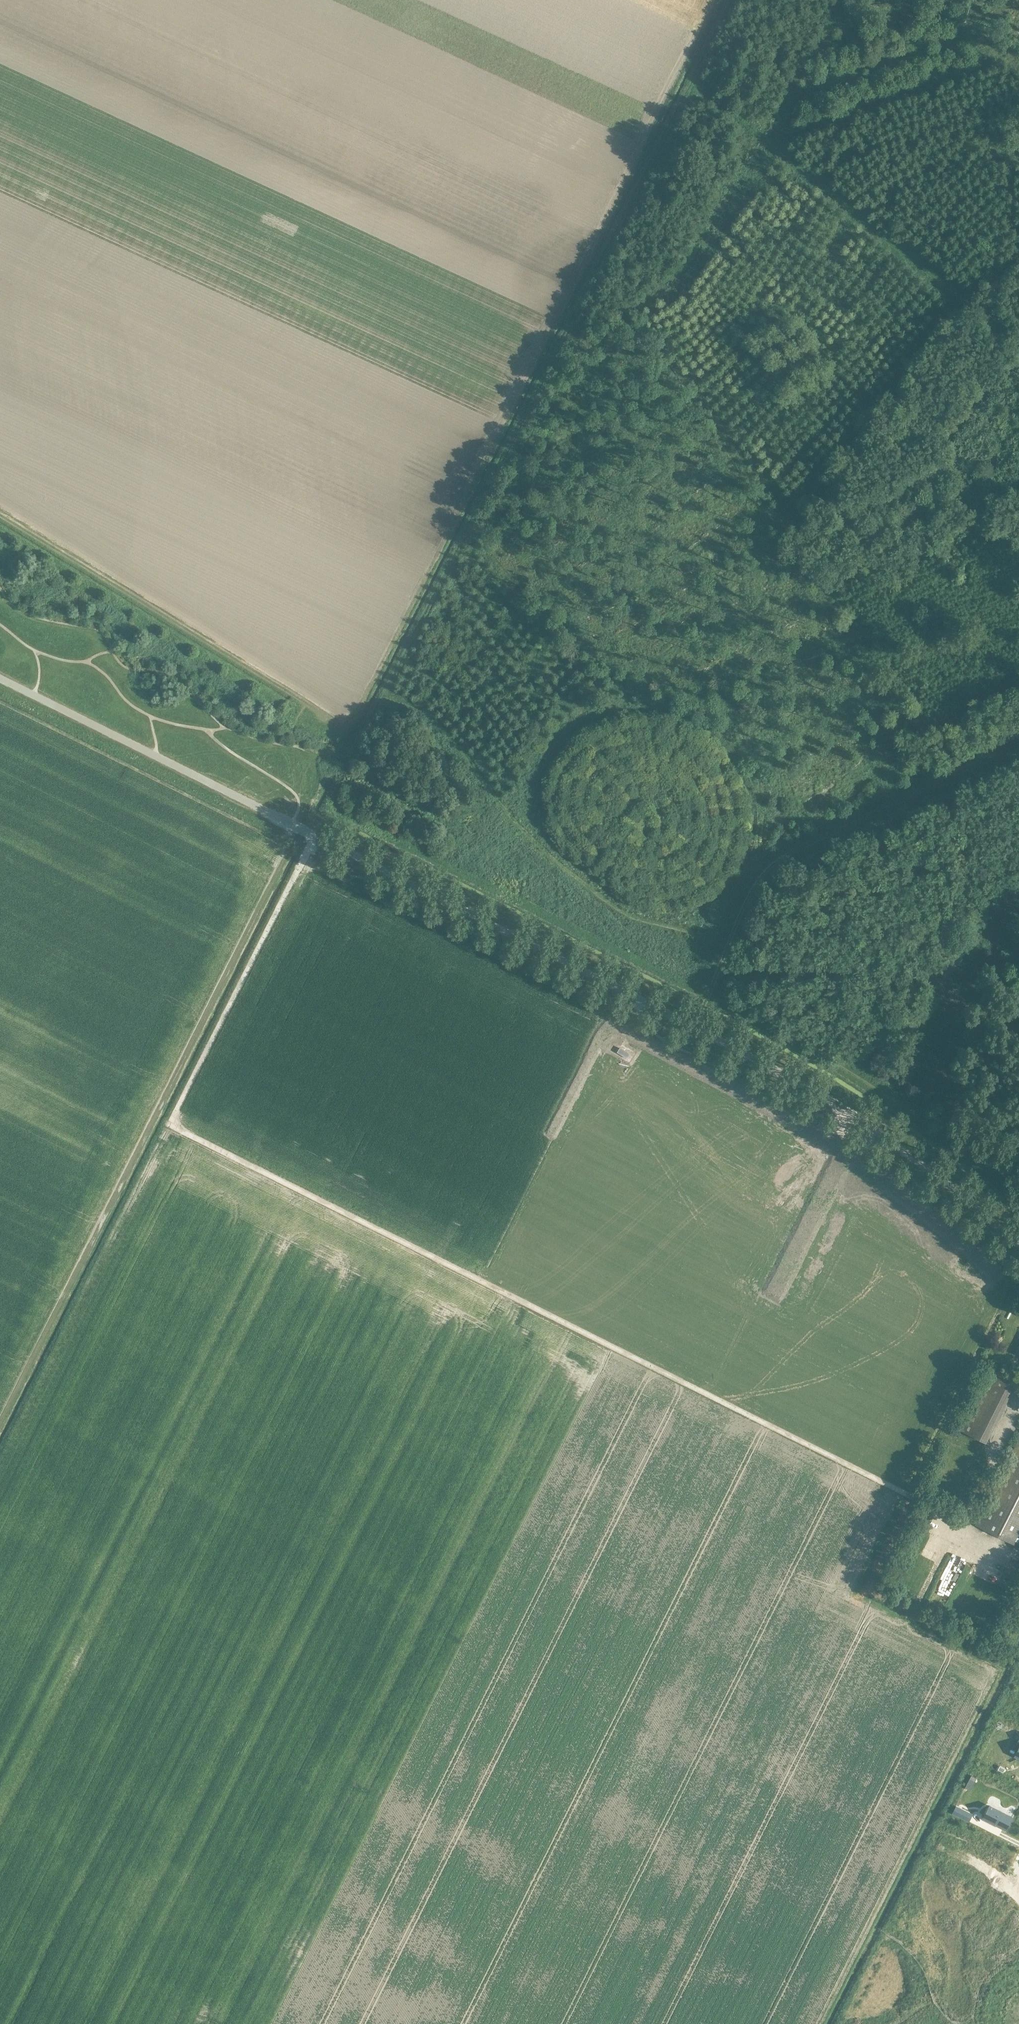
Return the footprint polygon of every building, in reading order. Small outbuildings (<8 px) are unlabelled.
[(626,1056),(625,1055),(621,1063),(618,1062),(614,1070),(617,1071),(613,1079),(629,1086),(631,1082),(638,1086),(644,1073),(637,1070),(640,1064),(633,1061),(634,1060),(633,1059),(632,1058),(632,1059),(627,1056),(626,1055),(626,1056)] [(972,1326),(966,1338),(973,1342),(979,1329),(972,1326)] [(986,1443),(1015,1385),(990,1372),(961,1430),(983,1441),(986,1443)] [(976,1524),(1018,1546),(1018,1439),(976,1524)] [(982,1596),(986,1586),(977,1581),(972,1592),(982,1596)] [(990,1806),(984,1818),(1006,1830),(1012,1817),(990,1806)]
